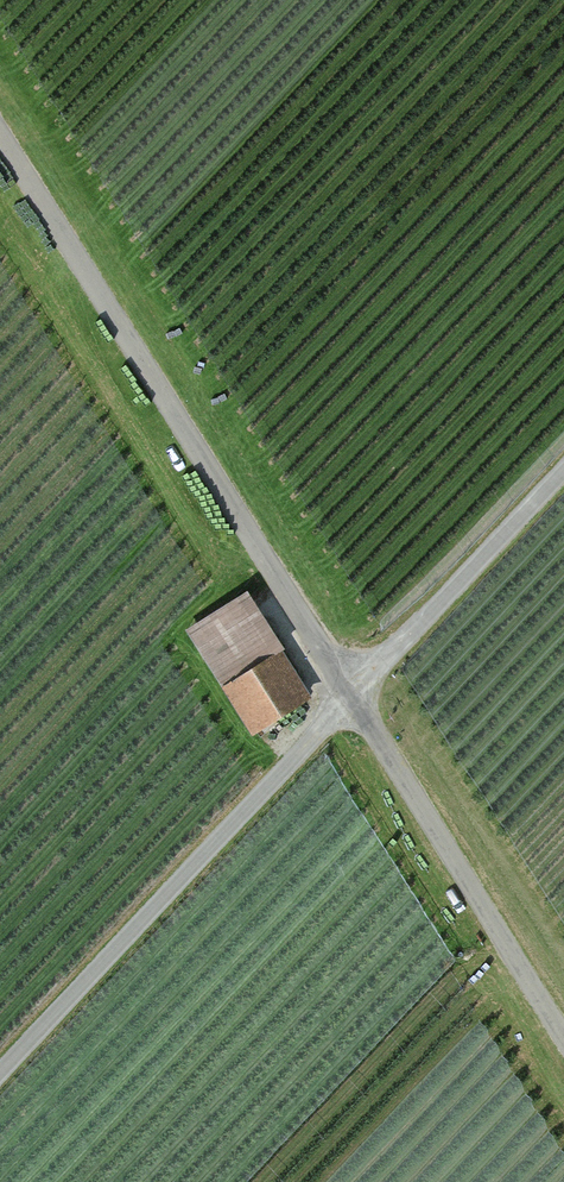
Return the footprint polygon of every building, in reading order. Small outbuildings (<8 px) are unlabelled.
[(311,696),(245,593),(185,632),(250,735),(311,696)]
